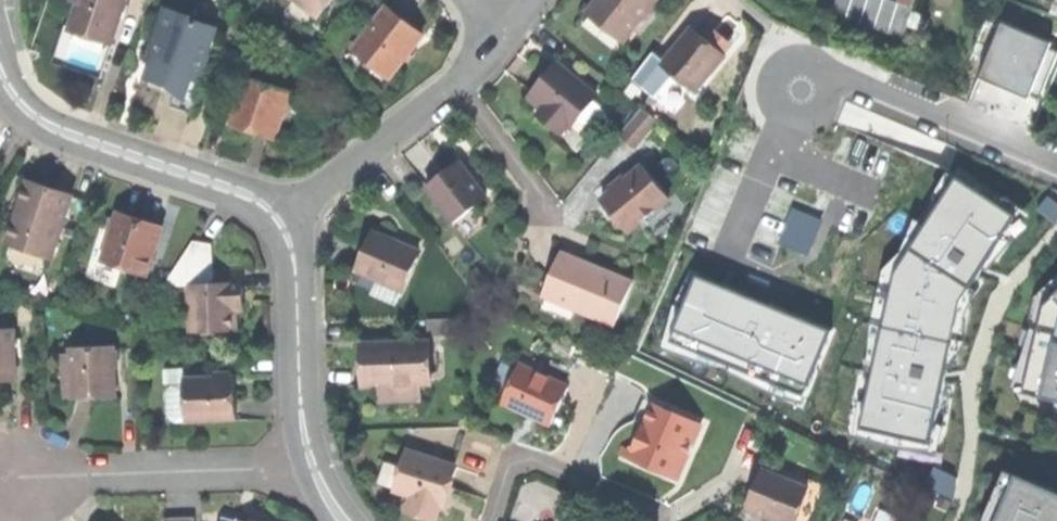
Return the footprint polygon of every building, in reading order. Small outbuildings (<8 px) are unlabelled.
[(116,32),(122,0),(77,0),(73,24),(92,28),(116,32)] [(323,16),(336,0),(303,0),(323,16)] [(627,36),(656,0),(596,0),(590,8),(627,36)] [(913,0),(835,0),(831,11),(903,37),(916,1),(913,0)] [(387,4),(356,43),(391,71),(422,32),(403,17),(387,4)] [(170,103),(192,110),(203,78),(201,77),(208,55),(205,54),(215,25),(192,17),(192,20),(180,16),(181,12),(164,6),(156,31),(165,34),(162,42),(157,41),(146,77),(155,80),(166,83),(168,75),(178,78),(170,103)] [(662,60),(694,89),(724,56),(692,27),(675,46),(662,60)] [(56,57),(102,71),(110,46),(63,32),(56,57)] [(558,59),(553,65),(566,76),(571,71),(558,59)] [(542,108),(564,127),(570,121),(591,97),(595,93),(571,71),(566,76),(553,65),(544,75),(531,89),(547,103),(542,108)] [(250,128),(272,136),(288,89),(247,76),(232,122),(250,128)] [(606,110),(591,97),(570,121),(584,134),(606,110)] [(618,138),(636,154),(661,126),(643,110),(618,138)] [(665,154),(647,169),(666,192),(684,178),(665,154)] [(425,189),(453,225),(487,199),(459,163),(441,177),(425,189)] [(614,214),(627,230),(629,228),(660,203),(669,196),(666,192),(647,169),(643,164),(601,198),(614,214)] [(49,185),(25,177),(17,202),(23,204),(19,216),(13,214),(4,240),(49,255),(69,191),(49,185)] [(868,432),(940,447),(968,303),(1023,218),(966,181),(902,274),(868,432)] [(17,202),(13,214),(19,216),(23,204),(17,202)] [(668,213),(660,203),(629,228),(637,238),(668,213)] [(100,258),(143,272),(158,228),(134,220),(115,214),(100,258)] [(355,267),(401,287),(418,248),(373,228),(363,251),(355,267)] [(161,286),(186,286),(211,286),(211,273),(212,245),(192,245),(161,286)] [(632,280),(561,250),(553,269),(544,290),(577,304),(576,307),(614,324),(632,280)] [(186,333),(230,333),(230,315),(230,298),(240,298),(240,273),(211,273),(211,286),(186,286),(186,333)] [(832,332),(693,274),(668,332),(808,391),(832,332)] [(1045,305),(1025,393),(1056,400),(1056,295),(1045,305)] [(0,329),(0,379),(12,379),(11,329),(0,329)] [(426,344),(365,345),(366,367),(366,387),(378,387),(414,387),(427,387),(426,344)] [(112,348),(68,348),(68,397),(89,397),(112,397),(112,348)] [(543,353),(536,369),(565,383),(572,366),(543,353)] [(526,410),(550,421),(567,384),(565,383),(536,369),(519,362),(502,399),(526,410)] [(183,418),(234,417),(233,396),(233,374),(182,375),(182,381),(183,418)] [(169,419),(183,418),(182,381),(171,381),(164,387),(165,413),(169,419)] [(414,403),(414,387),(378,387),(378,404),(414,403)] [(631,419),(643,424),(653,401),(642,396),(631,419)] [(663,471),(674,477),(691,441),(685,438),(694,420),(653,401),(643,424),(631,449),(654,459),(651,466),(663,471)] [(700,422),(694,420),(685,438),(691,441),(700,422)] [(406,447),(401,463),(406,465),(411,449),(406,447)] [(447,478),(452,463),(411,449),(406,465),(401,463),(393,487),(411,493),(405,509),(418,513),(432,518),(442,488),(447,490),(451,480),(447,478)] [(628,455),(651,466),(654,459),(631,449),(628,455)] [(769,470),(807,485),(793,519),(799,520),(810,520),(822,491),(818,489),(820,482),(772,462),(769,470)] [(760,467),(752,487),(744,507),(779,520),(792,520),(793,519),(807,485),(769,470),(760,467)] [(1018,475),(998,520),(1056,520),(1056,492),(1018,475)]
